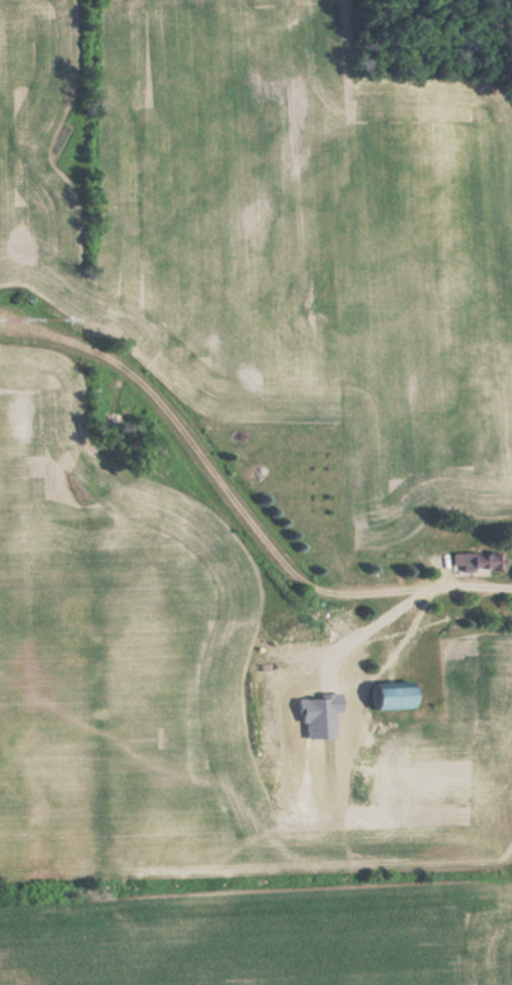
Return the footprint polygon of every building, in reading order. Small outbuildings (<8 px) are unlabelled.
[(448,550),(448,563),(459,563),(459,569),(469,569),(469,565),(496,565),(497,550),(448,550)] [(404,680),(406,707),(367,709),(366,683),(404,680)]
